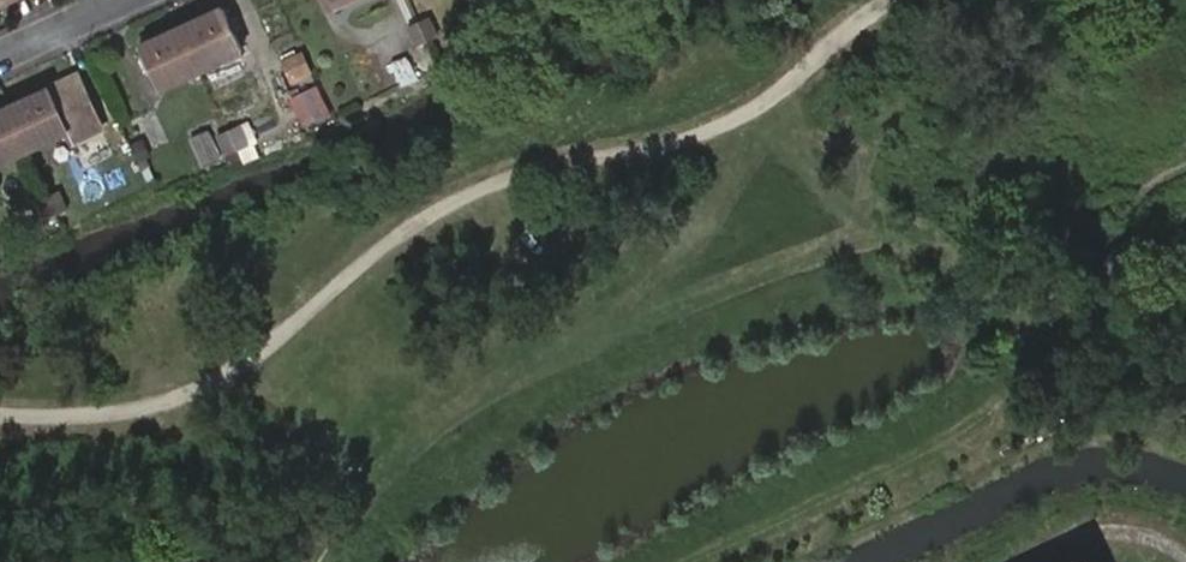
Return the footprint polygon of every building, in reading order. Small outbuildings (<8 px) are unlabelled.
[(198,64),(240,45),(222,5),(180,25),(198,64)] [(416,16),(424,33),(434,28),(427,11),(416,16)] [(413,39),(424,33),(416,16),(404,22),(413,39)] [(140,43),(158,83),(198,64),(180,25),(140,43)] [(314,75),(304,53),(285,62),(294,85),(314,75)] [(410,59),(396,63),(407,88),(420,83),(410,59)] [(8,106),(26,148),(66,131),(71,142),(101,129),(78,76),(57,85),(62,96),(54,99),(50,88),(8,106)] [(26,148),(8,106),(0,109),(0,159),(26,148)] [(228,127),(236,144),(246,166),(264,158),(258,147),(262,145),(252,122),(242,127),(240,122),(228,127)] [(225,148),(236,144),(228,127),(218,132),(225,148)] [(210,132),(193,140),(205,169),(222,162),(210,132)] [(146,140),(135,145),(145,163),(155,159),(146,140)] [(45,194),(53,211),(64,206),(57,189),(45,194)] [(42,216),(53,211),(45,194),(35,199),(42,216)]
